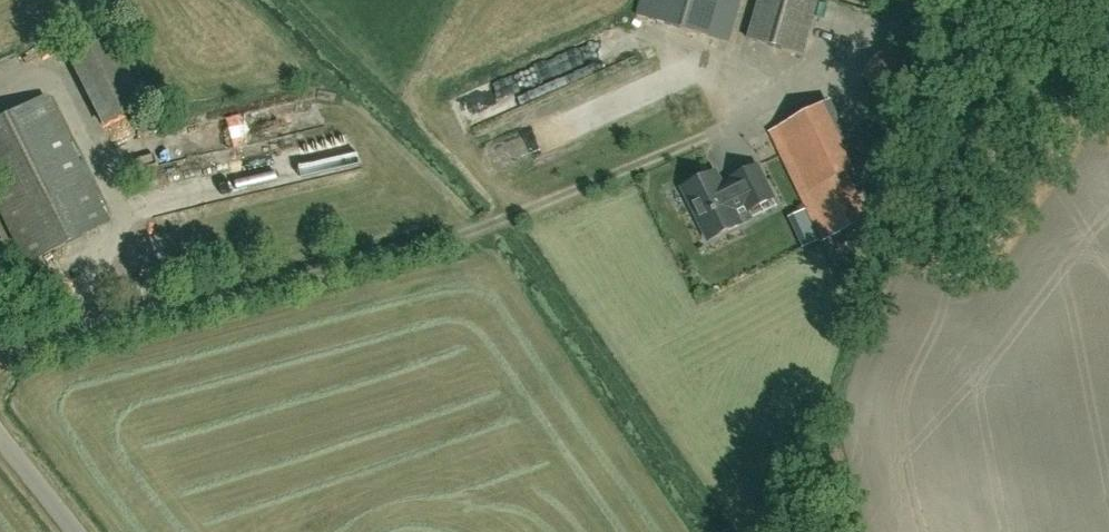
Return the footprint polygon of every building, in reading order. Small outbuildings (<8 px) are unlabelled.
[(637,15),(729,42),(741,0),(641,0),(637,15)] [(819,0),(760,0),(748,39),(802,55),(819,0)] [(102,125),(143,105),(109,38),(69,58),(102,125)] [(686,96),(704,100),(707,85),(688,81),(686,96)] [(107,223),(44,97),(0,119),(0,212),(26,264),(107,223)] [(757,124),(809,233),(857,211),(837,168),(845,164),(813,97),(757,124)] [(202,140),(241,132),(240,125),(248,124),(246,117),(292,108),(290,98),(241,108),(241,109),(223,112),(224,117),(199,122),(202,140)] [(709,240),(741,225),(733,210),(745,204),(749,211),(773,199),(757,167),(733,179),(733,180),(722,186),(715,173),(683,189),(709,240)]
